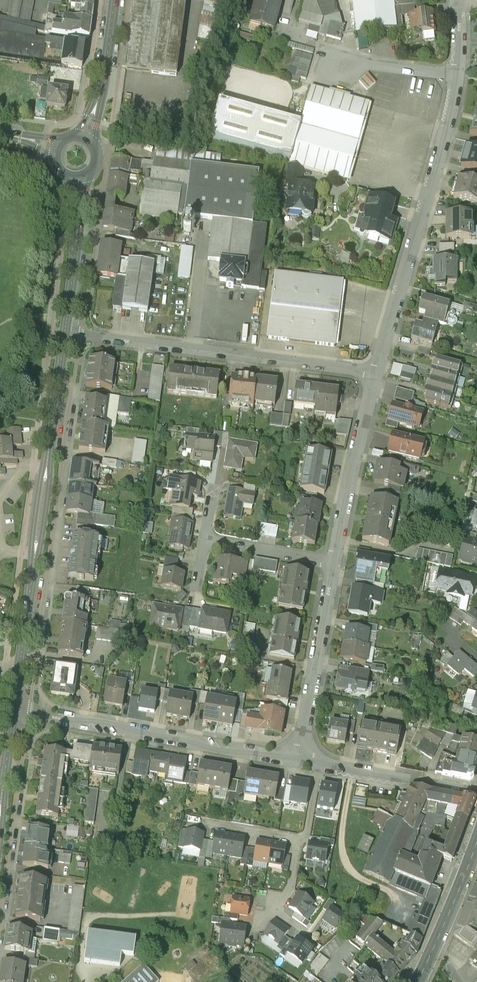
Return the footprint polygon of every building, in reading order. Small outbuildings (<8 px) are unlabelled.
[(93,9),(94,0),(72,0),(71,6),(75,6),(93,9)] [(125,70),(152,73),(161,0),(134,0),(125,70)] [(204,3),(224,8),(226,0),(205,0),(204,3)] [(250,24),(262,27),(262,26),(274,29),(282,0),(257,0),(250,24)] [(314,0),(306,0),(299,24),(310,27),(307,38),(317,40),(319,35),(327,37),(331,22),(340,24),(333,0),(316,0),(314,0)] [(413,0),(353,0),(357,33),(396,29),(402,28),(401,17),(400,8),(414,6),(413,0)] [(80,20),(92,22),(93,9),(75,6),(71,6),(75,7),(75,13),(80,14),(79,19),(80,20)] [(400,8),(401,17),(410,16),(410,15),(415,14),(414,6),(400,8)] [(220,30),(224,15),(203,11),(200,25),(220,30)] [(410,16),(410,21),(415,24),(416,29),(414,31),(414,35),(417,37),(421,36),(423,34),(434,32),(432,13),(415,14),(410,15),(410,16)] [(53,16),(47,15),(45,27),(46,27),(45,33),(48,33),(52,33),(52,34),(90,39),(92,22),(80,20),(79,19),(79,20),(74,19),(74,18),(64,17),(64,15),(58,14),(57,16),(53,16)] [(18,20),(30,23),(31,17),(20,15),(18,20)] [(36,32),(36,31),(45,33),(48,34),(48,33),(45,33),(46,27),(45,27),(30,23),(18,20),(7,18),(0,16),(0,24),(36,32)] [(331,22),(327,37),(341,41),(346,26),(340,24),(331,22)] [(61,64),(82,67),(85,45),(35,38),(36,32),(0,24),(0,56),(61,64)] [(295,51),(289,69),(295,71),(308,75),(313,57),(295,51)] [(308,75),(295,71),(294,76),(300,78),(306,80),(308,75)] [(300,78),(294,76),(288,74),(286,80),(298,84),(300,78)] [(368,74),(356,85),(363,94),(376,82),(368,74)] [(36,85),(47,86),(49,78),(38,77),(36,85)] [(291,160),(290,164),(301,167),(348,180),(369,103),(311,87),(301,123),(291,160)] [(49,89),(41,88),(40,100),(48,101),(47,107),(65,109),(67,92),(49,89)] [(159,99),(145,98),(145,105),(159,106),(159,99)] [(209,137),(291,160),(301,123),(219,100),(209,137)] [(462,165),(476,169),(476,149),(467,146),(465,152),(464,152),(462,159),(463,159),(462,165)] [(117,158),(113,158),(107,198),(124,200),(127,183),(127,178),(126,178),(127,172),(139,174),(141,162),(126,160),(124,156),(122,155),(119,155),(117,158)] [(259,174),(191,165),(153,160),(151,176),(145,175),(144,181),(138,180),(138,185),(136,193),(142,194),(139,216),(176,221),(177,215),(183,216),(183,217),(212,221),(207,260),(221,262),(243,265),(247,265),(259,174)] [(299,185),(301,167),(290,164),(287,164),(285,185),(288,185),(288,184),(299,185)] [(138,180),(139,174),(127,172),(126,178),(127,178),(127,183),(138,185),(138,180)] [(454,196),(476,203),(476,183),(459,177),(454,196)] [(314,190),(312,187),(304,186),(304,185),(299,185),(288,184),(288,185),(287,193),(285,193),(284,194),(284,197),(285,199),(286,199),(285,210),(300,212),(300,215),(302,217),(307,218),(310,216),(314,190)] [(372,219),(367,235),(379,239),(380,236),(391,239),(395,222),(388,220),(393,203),(370,196),(371,192),(356,188),(352,204),(349,203),(346,212),(372,219)] [(106,210),(103,230),(117,232),(131,234),(133,214),(106,210)] [(447,215),(447,237),(476,237),(476,228),(472,228),(471,215),(447,215)] [(203,223),(201,224),(199,224),(197,226),(196,228),(196,231),(198,234),(200,235),(202,236),(205,235),(208,233),(209,230),(208,227),(206,225),(205,224),(203,223)] [(437,252),(449,251),(449,250),(453,250),(453,242),(437,243),(437,252)] [(101,244),(97,275),(117,277),(119,260),(121,247),(101,244)] [(180,247),(179,259),(192,261),(193,249),(180,247)] [(435,252),(435,260),(449,259),(449,251),(437,252),(435,252)] [(435,260),(433,260),(433,278),(435,278),(435,285),(445,285),(445,282),(457,281),(457,264),(453,264),(453,259),(449,259),(435,260)] [(119,260),(117,277),(112,308),(147,313),(154,264),(119,260)] [(243,265),(221,262),(219,280),(241,283),(243,265)] [(275,273),(267,338),(335,346),(343,282),(275,273)] [(450,305),(423,297),(419,312),(427,314),(425,320),(433,322),(438,324),(456,329),(460,315),(451,312),(451,313),(447,312),(450,305)] [(465,302),(461,316),(476,321),(476,306),(465,302)] [(421,342),(432,345),(436,332),(431,330),(433,322),(425,320),(424,326),(415,324),(411,339),(421,342)] [(421,342),(419,348),(431,351),(433,345),(432,345),(421,342)] [(431,351),(419,348),(417,354),(430,357),(431,351)] [(90,359),(86,386),(112,390),(115,363),(90,359)] [(433,364),(432,369),(458,376),(460,366),(436,359),(435,365),(433,364)] [(164,367),(152,366),(147,402),(159,403),(164,367)] [(401,372),(413,375),(415,376),(417,370),(403,366),(401,372)] [(170,368),(167,393),(192,396),(195,371),(170,368)] [(458,376),(432,369),(430,375),(432,375),(431,380),(455,387),(458,376)] [(195,371),(192,396),(217,399),(220,375),(195,371)] [(413,375),(401,372),(400,378),(411,381),(413,375)] [(232,376),(229,404),(253,407),(254,403),(256,379),(232,376)] [(256,379),(254,403),(274,406),(277,382),(256,379)] [(455,387),(431,380),(429,386),(427,385),(426,390),(452,397),(455,387)] [(316,407),(318,387),(296,384),(294,404),(316,407)] [(339,389),(318,387),(316,407),(315,415),(326,416),(326,413),(336,414),(337,403),(340,404),(341,398),(338,397),(339,389)] [(452,397),(426,390),(424,396),(426,397),(425,402),(448,409),(452,397)] [(394,399),(406,402),(407,397),(395,393),(394,399)] [(131,399),(119,398),(117,414),(129,416),(131,399)] [(86,399),(83,425),(103,427),(107,402),(86,399)] [(285,402),(283,414),(290,415),(292,403),(285,402)] [(409,403),(407,409),(422,414),(424,415),(426,408),(409,403)] [(407,409),(393,405),(388,420),(388,421),(398,424),(398,423),(407,426),(407,427),(411,428),(412,427),(414,428),(416,423),(420,424),(422,414),(407,409)] [(283,414),(271,413),(270,426),(282,428),(283,414)] [(348,436),(351,421),(338,419),(336,435),(348,436)] [(388,421),(388,420),(386,420),(385,427),(397,430),(398,424),(388,421)] [(83,425),(79,450),(103,453),(106,428),(103,427),(83,425)] [(223,434),(214,433),(214,438),(213,447),(220,448),(221,446),(223,434)] [(12,450),(11,446),(21,446),(20,434),(7,435),(8,440),(0,441),(0,451),(12,450)] [(214,438),(185,434),(184,449),(185,449),(186,446),(195,447),(195,450),(194,457),(201,458),(201,463),(212,464),(213,447),(214,438)] [(230,441),(231,435),(223,434),(221,446),(228,447),(230,441)] [(390,446),(388,452),(419,460),(424,442),(393,435),(391,441),(390,440),(389,446),(390,446)] [(147,441),(135,440),(132,463),(144,465),(147,441)] [(257,445),(230,441),(228,447),(225,468),(241,470),(243,455),(255,457),(257,445)] [(16,459),(17,460),(22,459),(22,453),(12,454),(12,450),(0,451),(0,461),(16,459)] [(308,450),(300,489),(323,493),(330,454),(308,450)] [(117,461),(103,460),(102,468),(116,470),(117,461)] [(396,472),(404,474),(405,469),(403,469),(405,463),(393,461),(392,467),(397,468),(396,472)] [(78,485),(93,487),(94,487),(97,466),(76,463),(74,478),(70,480),(69,485),(71,485),(78,486),(78,485)] [(378,464),(374,482),(389,485),(400,488),(401,488),(404,474),(396,472),(397,468),(392,467),(378,464)] [(184,471),(183,477),(195,479),(196,473),(184,471)] [(172,493),(170,506),(188,509),(190,495),(197,496),(198,492),(197,492),(199,483),(169,478),(168,487),(169,487),(168,492),(172,493)] [(90,514),(93,487),(78,485),(78,486),(71,485),(67,512),(78,513),(89,515),(90,514)] [(243,492),(255,494),(256,487),(245,485),(243,492)] [(389,485),(387,491),(398,494),(400,488),(389,485)] [(243,492),(229,490),(224,516),(241,519),(243,504),(253,506),(255,494),(243,492)] [(387,491),(385,500),(397,502),(399,494),(398,494),(387,491)] [(313,498),(299,496),(298,503),(302,504),(302,503),(312,504),(313,498)] [(371,497),(367,519),(393,524),(397,502),(385,500),(371,497)] [(297,510),(295,522),(296,522),(317,526),(321,506),(312,504),(302,503),(302,504),(301,510),(297,510)] [(89,515),(78,513),(76,526),(94,528),(96,515),(90,514),(89,515)] [(393,524),(367,519),(362,539),(389,544),(393,524)] [(169,545),(187,549),(190,535),(188,534),(190,522),(176,520),(174,533),(171,533),(169,545)] [(317,526),(296,522),(292,542),(314,545),(317,526)] [(261,524),(259,536),(276,539),(278,527),(261,524)] [(465,538),(475,540),(476,534),(461,530),(459,537),(465,539),(465,538)] [(83,536),(75,535),(68,577),(77,578),(77,579),(84,581),(84,579),(93,580),(99,538),(90,537),(90,536),(83,534),(83,536)] [(465,538),(465,539),(462,550),(465,551),(463,560),(462,561),(471,563),(471,562),(476,564),(476,541),(475,540),(465,538)] [(370,550),(358,548),(357,554),(360,555),(369,557),(370,550)] [(419,548),(416,560),(450,566),(453,554),(419,548)] [(369,557),(360,555),(358,563),(357,563),(356,571),(357,572),(357,571),(363,572),(363,575),(374,576),(380,578),(381,570),(387,571),(389,560),(369,557)] [(162,570),(164,570),(175,572),(178,559),(165,557),(162,570)] [(247,562),(217,557),(213,581),(229,583),(230,576),(244,579),(245,571),(247,562)] [(255,557),(253,569),(276,573),(278,561),(255,557)] [(285,569),(279,606),(303,610),(309,573),(285,569)] [(164,570),(161,587),(180,590),(183,573),(175,572),(164,570)] [(474,577),(440,570),(437,588),(450,591),(450,594),(462,596),(462,593),(470,595),(474,577)] [(244,579),(243,584),(250,585),(252,572),(245,571),(244,579)] [(357,571),(357,572),(355,579),(357,580),(373,583),(374,576),(363,575),(363,572),(357,571)] [(357,580),(355,587),(373,590),(374,583),(373,583),(357,580)] [(76,597),(89,598),(90,587),(77,586),(76,597)] [(353,587),(349,613),(368,616),(370,603),(381,604),(383,591),(373,590),(355,587),(353,587)] [(174,603),(179,604),(186,595),(182,591),(174,600),(174,603)] [(72,598),(71,597),(67,596),(65,598),(65,603),(66,605),(65,615),(64,616),(63,621),(64,623),(85,626),(86,626),(87,618),(89,617),(89,611),(88,610),(90,601),(72,598)] [(166,625),(165,629),(178,631),(181,610),(155,606),(151,626),(158,627),(158,623),(166,625)] [(471,627),(475,620),(469,615),(469,616),(467,615),(455,607),(449,616),(461,625),(463,622),(471,627)] [(190,628),(190,627),(193,609),(185,608),(182,626),(190,628)] [(230,613),(203,608),(199,629),(227,634),(230,613)] [(199,610),(193,609),(190,627),(196,628),(199,610)] [(472,609),(467,615),(469,616),(469,615),(475,620),(476,619),(476,613),(472,609)] [(277,618),(270,656),(294,660),(301,622),(277,618)] [(369,630),(369,631),(377,633),(378,625),(360,622),(359,629),(369,630)] [(85,626),(64,623),(62,634),(60,634),(58,649),(60,650),(59,654),(82,657),(81,656),(82,647),(84,647),(86,633),(84,633),(85,626)] [(244,623),(242,634),(253,636),(255,625),(244,623)] [(344,642),(364,646),(365,637),(368,638),(369,631),(369,630),(359,629),(346,627),(344,642)] [(124,643),(125,642),(127,632),(97,628),(95,639),(124,643)] [(344,642),(341,659),(366,664),(368,647),(364,646),(344,642)] [(448,664),(459,673),(464,668),(474,676),(476,673),(476,666),(458,651),(448,664)] [(277,669),(291,671),(292,666),(278,663),(277,669)] [(372,665),(371,671),(384,673),(385,667),(372,665)] [(55,667),(52,693),(69,696),(71,682),(75,682),(77,670),(55,667)] [(351,673),(369,676),(370,670),(352,667),(351,673)] [(272,668),(269,683),(289,686),(290,679),(288,679),(289,672),(291,672),(291,671),(277,669),(272,668)] [(339,671),(336,688),(344,690),(346,692),(352,693),(355,691),(355,688),(366,690),(369,676),(351,673),(339,671)] [(109,681),(105,703),(123,707),(125,695),(126,686),(117,685),(118,682),(109,681)] [(268,682),(265,698),(272,699),(286,701),(286,700),(285,699),(286,694),(287,694),(289,686),(269,683),(268,682)] [(133,685),(126,684),(126,686),(125,695),(131,696),(133,685)] [(156,701),(162,702),(164,690),(158,689),(157,693),(156,701)] [(164,690),(162,702),(168,703),(169,696),(170,697),(171,691),(164,690)] [(143,691),(139,710),(154,712),(156,701),(157,693),(143,691)] [(193,698),(192,705),(198,706),(200,692),(191,691),(190,697),(193,698)] [(168,703),(166,715),(189,719),(192,705),(193,698),(190,697),(177,695),(177,698),(170,697),(169,696),(168,703)] [(207,697),(203,721),(218,723),(221,699),(207,697)] [(221,699),(218,723),(232,726),(236,702),(221,699)] [(365,701),(359,700),(357,712),(363,713),(365,701)] [(454,703),(445,714),(461,718),(464,707),(454,703)] [(286,707),(285,707),(271,704),(270,704),(269,710),(284,713),(285,713),(286,707)] [(247,716),(245,728),(268,732),(269,726),(278,728),(279,722),(282,722),(284,713),(269,710),(261,709),(260,718),(247,716)] [(239,727),(245,728),(247,716),(248,715),(241,714),(239,727)] [(451,733),(455,734),(458,727),(459,727),(459,725),(438,719),(430,727),(451,733)] [(348,720),(347,726),(346,732),(353,733),(355,721),(348,720)] [(362,722),(357,745),(396,752),(400,729),(362,722)] [(329,733),(327,740),(344,743),(346,732),(347,726),(338,724),(337,725),(330,724),(329,730),(328,730),(328,733),(329,733)] [(445,733),(430,728),(417,748),(432,757),(445,733)] [(457,757),(476,762),(476,760),(476,741),(463,737),(462,740),(457,757)] [(44,749),(40,781),(62,784),(65,759),(72,760),(72,761),(91,764),(93,748),(74,746),(73,753),(44,749)] [(122,749),(93,746),(93,748),(91,764),(90,771),(118,775),(122,749)] [(161,756),(135,751),(133,763),(131,774),(142,776),(143,771),(158,773),(161,756)] [(470,777),(473,774),(476,762),(457,757),(442,751),(436,770),(470,777)] [(161,756),(158,773),(160,774),(166,775),(164,783),(172,785),(172,781),(183,783),(184,772),(186,760),(161,756)] [(216,766),(200,763),(198,774),(196,786),(212,789),(216,766)] [(216,766),(212,789),(228,792),(230,779),(232,768),(216,766)] [(264,774),(248,771),(246,782),(244,795),(245,795),(260,797),(264,774)] [(191,772),(190,773),(189,784),(188,785),(196,786),(198,774),(191,772)] [(264,774),(260,797),(276,800),(278,788),(280,776),(264,774)] [(228,792),(236,793),(238,781),(230,779),(228,792)] [(309,782),(293,779),(290,801),(305,804),(309,782)] [(62,784),(40,781),(36,815),(58,818),(62,784)] [(244,802),(245,795),(244,795),(246,782),(238,781),(236,793),(234,800),(244,802)] [(337,786),(321,783),(317,807),(333,810),(337,786)] [(396,817),(412,828),(418,816),(427,798),(432,788),(411,784),(408,791),(396,817)] [(88,788),(83,820),(95,821),(97,806),(104,807),(107,790),(88,788)] [(278,788),(276,800),(283,802),(285,789),(278,788)] [(448,803),(451,804),(453,792),(432,788),(427,798),(437,800),(435,812),(444,815),(448,803)] [(453,792),(451,804),(453,804),(454,804),(460,806),(471,808),(475,797),(453,792)] [(447,816),(453,804),(451,804),(448,803),(444,815),(447,816)] [(465,825),(471,808),(460,806),(457,813),(454,819),(465,825)] [(447,816),(444,815),(435,812),(427,809),(423,818),(422,820),(430,822),(442,826),(444,826),(445,819),(447,819),(448,817),(447,816)] [(412,828),(417,830),(422,820),(423,818),(418,816),(412,828)] [(412,828),(396,817),(387,822),(365,870),(398,885),(426,896),(418,912),(415,911),(407,930),(412,933),(422,936),(441,888),(431,884),(430,885),(401,872),(408,856),(418,835),(418,831),(417,830),(412,828)] [(465,825),(454,819),(452,824),(450,829),(461,834),(465,825)] [(430,822),(422,820),(417,830),(418,831),(429,836),(433,828),(428,826),(430,822)] [(66,835),(78,836),(78,826),(67,825),(66,835)] [(449,833),(450,829),(444,826),(442,826),(441,830),(441,833),(445,834),(445,832),(449,833)] [(26,846),(47,849),(49,835),(46,834),(47,830),(28,827),(26,846)] [(203,832),(187,829),(184,847),(200,850),(202,839),(203,832)] [(450,829),(449,833),(447,839),(457,844),(461,834),(450,829)] [(216,832),(214,841),(212,852),(227,855),(230,834),(216,832)] [(357,848),(366,851),(371,836),(362,833),(357,848)] [(245,837),(230,834),(227,855),(241,857),(244,845),(245,837)] [(321,837),(320,843),(327,844),(333,845),(334,839),(321,837)] [(202,839),(200,850),(199,857),(205,858),(205,856),(208,840),(202,839)] [(257,839),(256,848),(254,859),(268,862),(272,841),(257,839)] [(457,844),(447,839),(444,847),(454,851),(457,844)] [(214,841),(208,840),(205,856),(211,857),(212,852),(214,841)] [(272,841),(268,862),(283,864),(285,854),(286,844),(272,841)] [(309,841),(307,858),(325,861),(327,844),(320,843),(309,841)] [(426,841),(417,860),(408,856),(401,872),(430,885),(431,884),(442,854),(452,858),(454,851),(444,847),(426,841)] [(244,845),(241,857),(240,863),(252,866),(254,859),(256,848),(244,845)] [(47,849),(26,846),(22,866),(48,870),(50,856),(46,855),(47,849)] [(59,850),(58,860),(70,862),(72,852),(59,850)] [(285,854),(283,864),(281,872),(288,873),(291,855),(285,854)] [(45,882),(21,878),(16,917),(40,920),(45,882)] [(475,884),(468,900),(476,904),(476,885),(475,884)] [(299,891),(289,906),(303,915),(313,900),(299,891)] [(230,912),(238,913),(248,914),(250,898),(232,896),(230,912)] [(332,905),(335,900),(330,897),(323,907),(328,911),(332,905)] [(468,900),(454,931),(470,943),(476,933),(476,931),(476,929),(476,904),(468,900)] [(345,915),(332,905),(328,911),(323,918),(336,927),(345,915)] [(366,924),(372,916),(354,909),(352,915),(361,920),(366,924)] [(230,918),(224,917),(212,916),(211,921),(222,923),(229,924),(230,918)] [(383,921),(372,916),(366,924),(357,935),(388,962),(399,971),(416,950),(422,936),(412,933),(405,942),(401,939),(393,950),(372,933),(383,921)] [(289,929),(274,919),(264,932),(279,943),(285,935),(289,929)] [(229,924),(222,923),(220,941),(228,942),(228,945),(235,945),(235,943),(244,944),(246,926),(229,924)] [(81,956),(85,929),(95,931),(95,928),(83,926),(78,956),(81,956)] [(60,930),(45,928),(43,942),(58,944),(60,930)] [(24,952),(28,953),(29,939),(31,939),(32,933),(21,931),(21,930),(8,929),(5,950),(24,952)] [(119,954),(132,955),(134,935),(85,931),(82,961),(118,964),(119,954)] [(285,935),(279,943),(277,946),(282,950),(290,938),(285,935)] [(312,948),(298,937),(287,953),(302,963),(312,948)] [(321,952),(308,968),(317,975),(329,959),(321,952)] [(347,965),(357,974),(363,966),(354,958),(347,965)] [(25,965),(24,966),(36,968),(37,960),(33,960),(23,959),(22,965),(25,965)] [(0,981),(20,981),(21,979),(23,979),(24,966),(25,965),(22,965),(3,962),(0,981)] [(399,971),(388,962),(385,966),(382,963),(372,974),(381,981),(390,981),(399,971)] [(159,980),(143,964),(124,981),(157,981),(159,980)] [(363,966),(357,974),(367,981),(381,981),(372,974),(363,966)] [(357,974),(350,981),(367,981),(357,974)]
